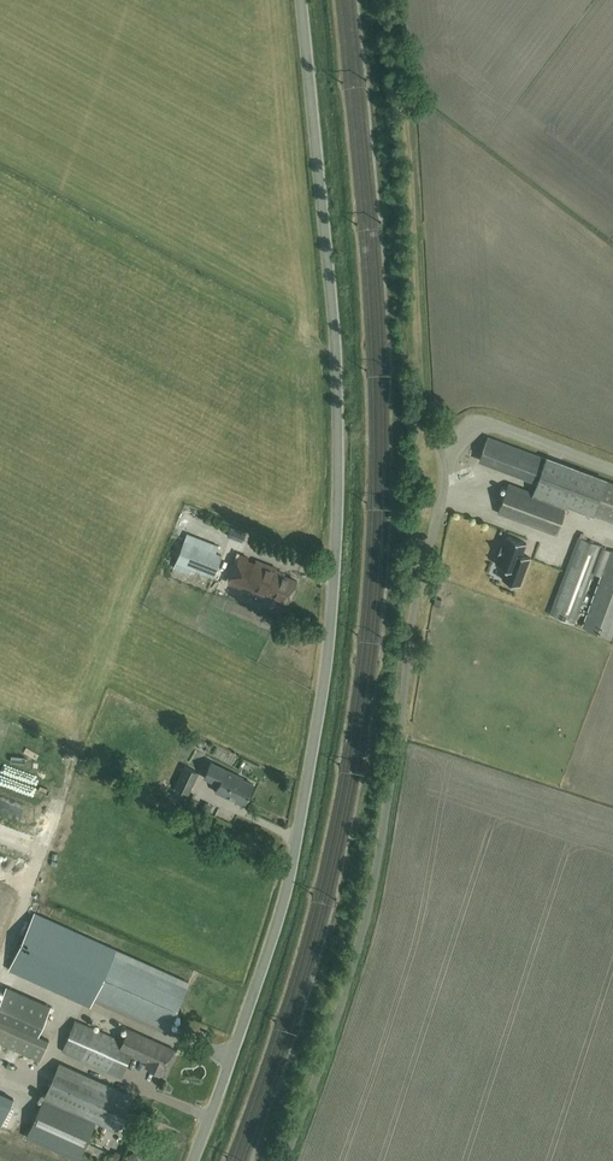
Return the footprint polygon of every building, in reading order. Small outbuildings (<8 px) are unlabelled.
[(546,458),(488,436),(480,458),(538,480),(546,458)] [(538,480),(534,492),(566,504),(592,514),(605,479),(606,475),(548,452),(546,458),(538,480)] [(466,473),(454,476),(455,481),(467,479),(466,473)] [(605,479),(592,514),(612,522),(612,482),(605,479)] [(555,534),(566,504),(534,492),(508,483),(497,512),(555,534)] [(241,541),(244,533),(230,528),(227,536),(241,541)] [(213,576),(221,555),(215,553),(218,546),(187,534),(176,562),(213,576)] [(507,535),(503,545),(501,544),(498,554),(499,554),(496,564),(507,568),(503,579),(519,585),(530,557),(522,554),(526,543),(507,535)] [(573,623),(602,546),(578,537),(549,613),(573,623)] [(612,632),(612,551),(611,550),(582,626),(611,637),(612,632)] [(254,564),(246,561),(248,556),(239,553),(228,582),(245,589),(244,591),(269,601),(269,602),(275,604),(277,598),(288,602),(297,580),(283,575),(284,573),(276,570),(277,565),(257,558),(254,564)] [(245,800),(252,783),(235,775),(235,773),(210,762),(203,777),(219,784),(216,791),(235,800),(236,796),(245,800)] [(188,793),(198,773),(184,766),(174,786),(188,793)] [(34,912),(21,942),(9,969),(89,1005),(91,1000),(166,1033),(189,981),(34,912)] [(0,1000),(0,1019),(38,1036),(51,1005),(6,986),(0,1000)] [(39,1060),(48,1040),(38,1036),(0,1019),(0,1043),(39,1060)] [(122,1041),(75,1020),(62,1050),(120,1077),(130,1055),(147,1062),(145,1066),(162,1074),(174,1049),(128,1028),(122,1041)] [(131,1095),(59,1062),(25,1137),(78,1160),(95,1121),(116,1130),(131,1095)] [(108,1150),(106,1157),(116,1160),(118,1153),(108,1150)]
